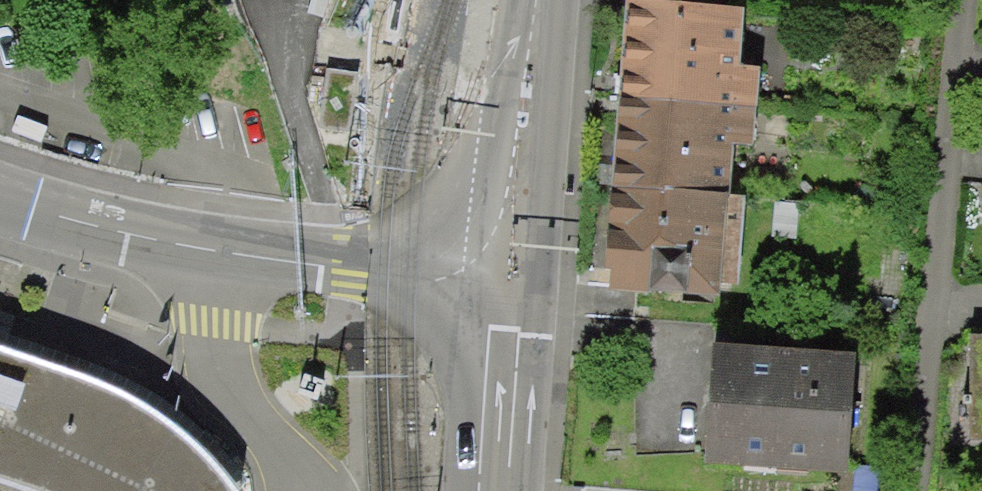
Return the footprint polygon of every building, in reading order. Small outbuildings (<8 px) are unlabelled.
[(618,91),(735,101),(743,4),(690,0),(626,0),(618,91)] [(322,128),(349,132),(359,74),(332,70),(322,128)] [(618,91),(610,187),(727,197),(735,101),(618,91)] [(610,187),(603,284),(719,293),(727,197),(610,187)] [(971,338),(971,446),(981,446),(981,338),(971,338)] [(717,355),(709,460),(850,472),(858,367),(717,355)] [(192,437),(104,394),(0,357),(0,490),(248,490),(192,437)]
